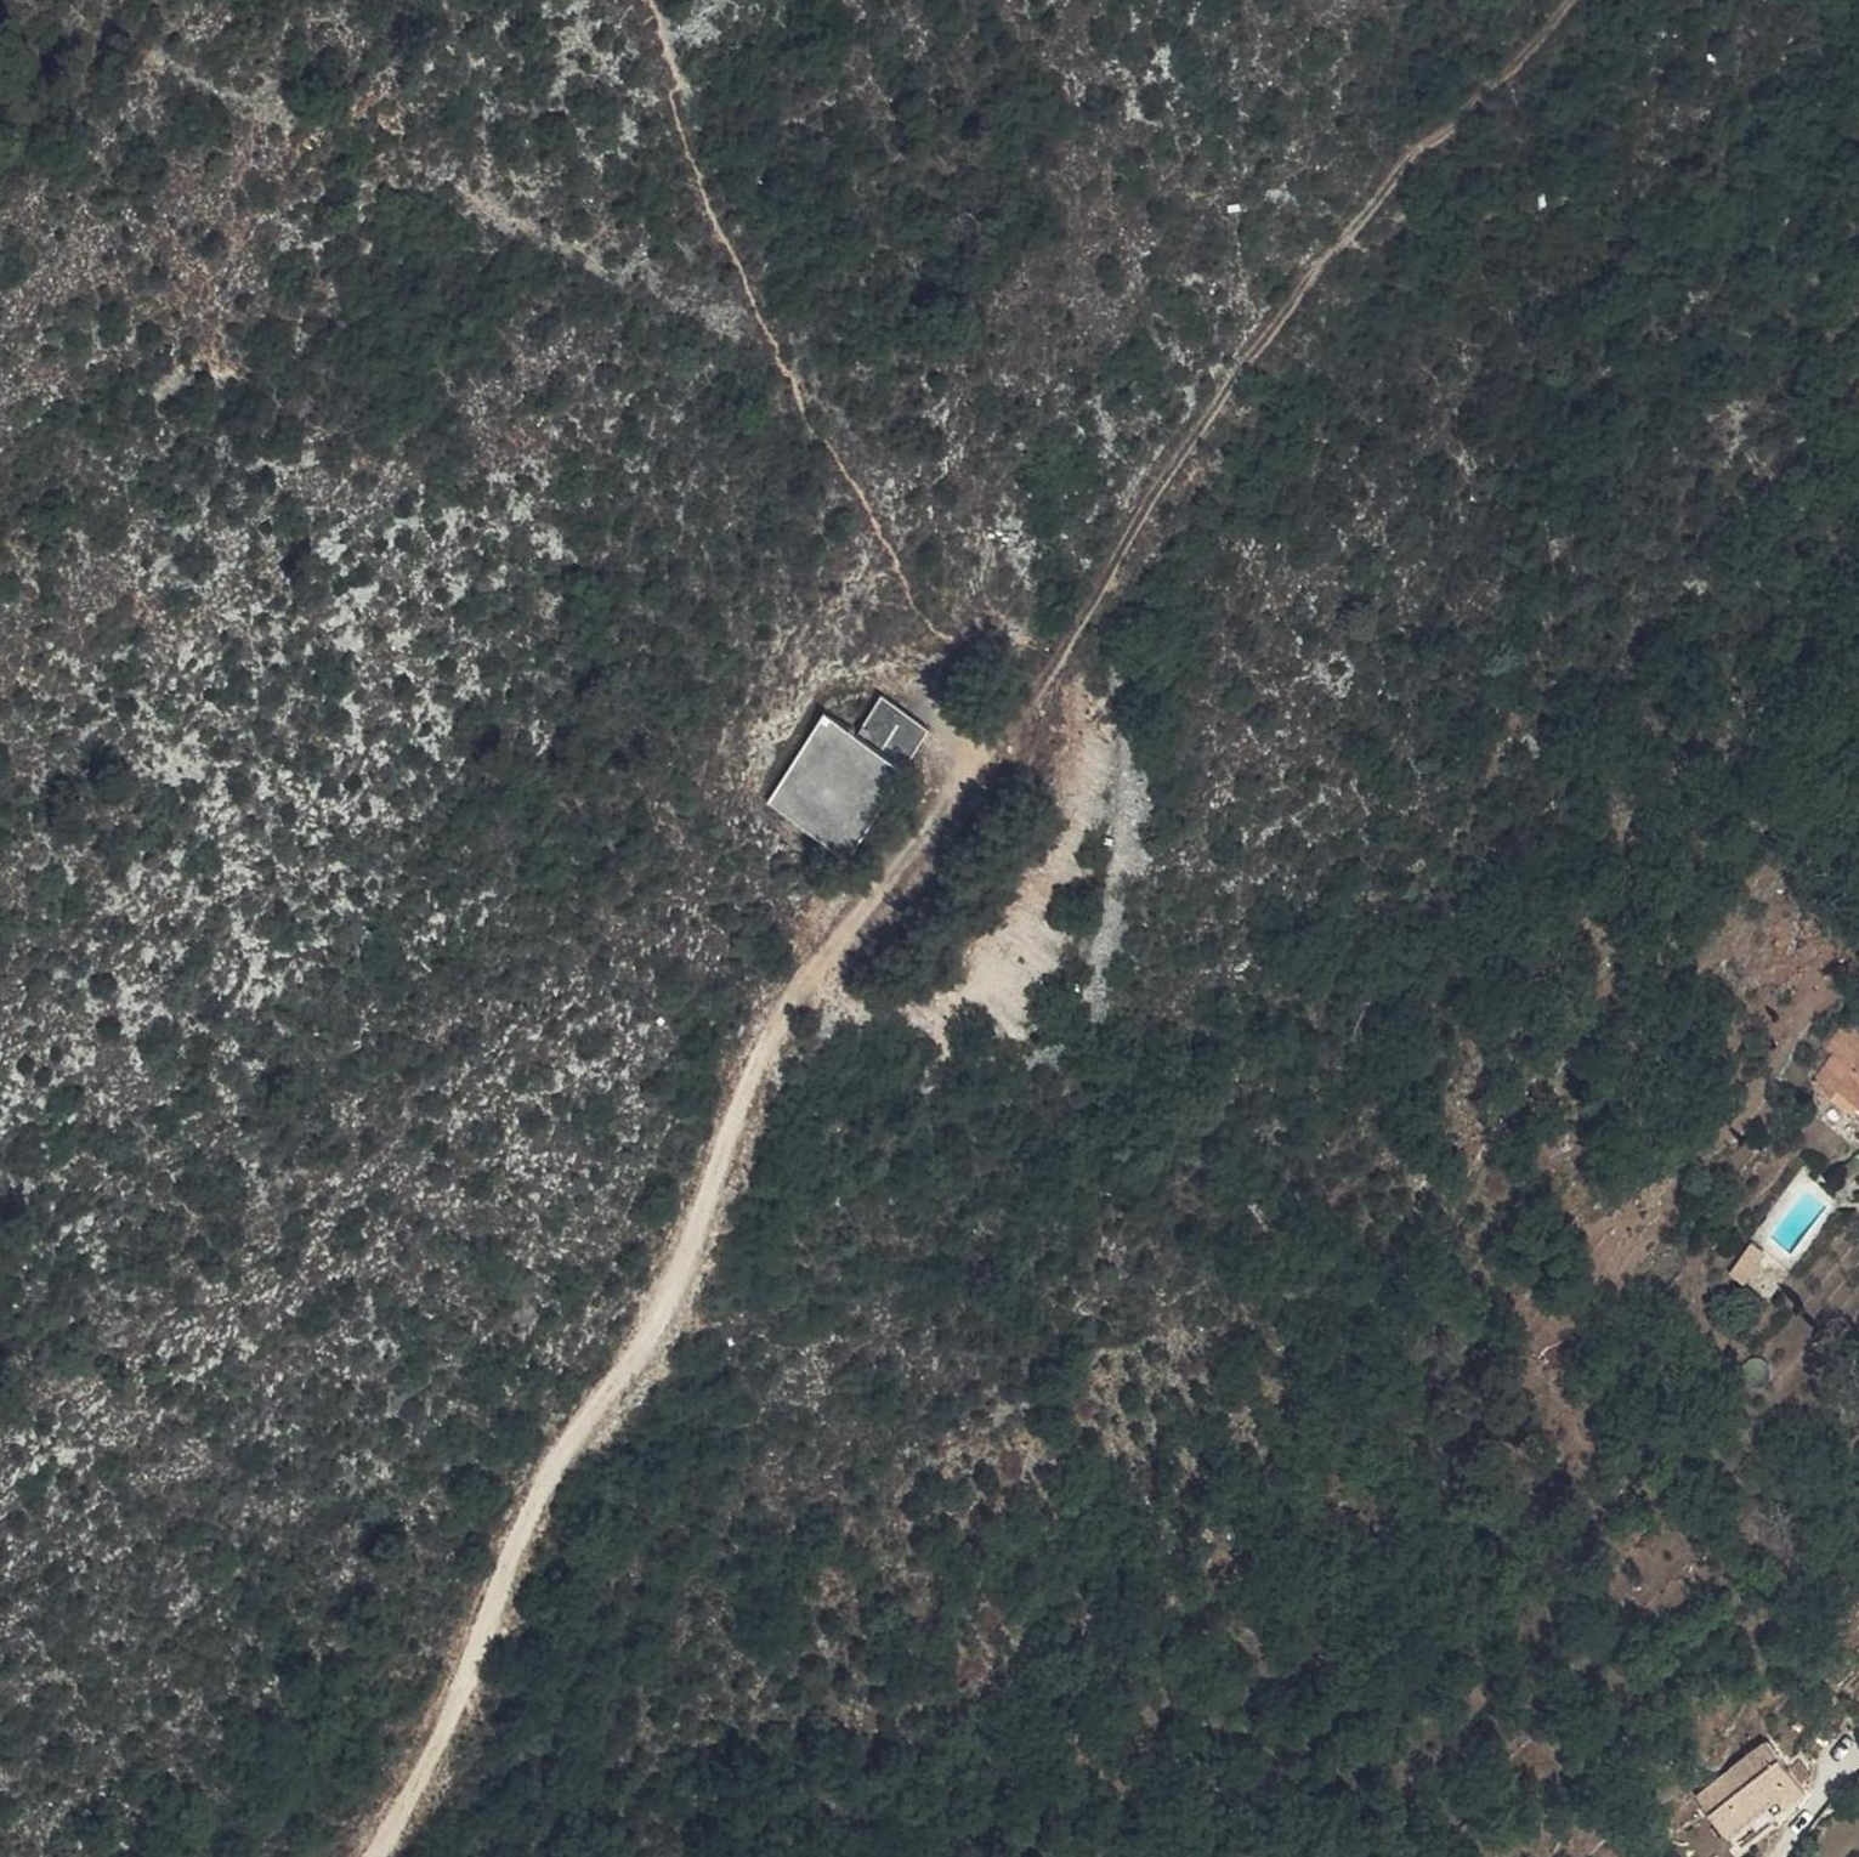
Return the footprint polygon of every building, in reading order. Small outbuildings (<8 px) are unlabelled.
[(1858,1090),(1858,1046),(1858,1044),(1812,1102),(1853,1140),(1858,1132),(1858,1127),(1843,1111),(1858,1090)] [(1843,1111),(1858,1125),(1858,1090),(1843,1111)] [(1743,1244),(1730,1278),(1749,1285),(1762,1251),(1743,1244)] [(1742,1378),(1762,1382),(1766,1362),(1747,1358),(1742,1378)] [(1692,1809),(1721,1841),(1769,1796),(1782,1810),(1802,1791),(1795,1783),(1779,1765),(1759,1747),(1692,1809)] [(1779,1765),(1795,1783),(1803,1776),(1787,1759),(1779,1765)] [(1733,1855),(1782,1810),(1769,1796),(1721,1841),(1733,1855)]
